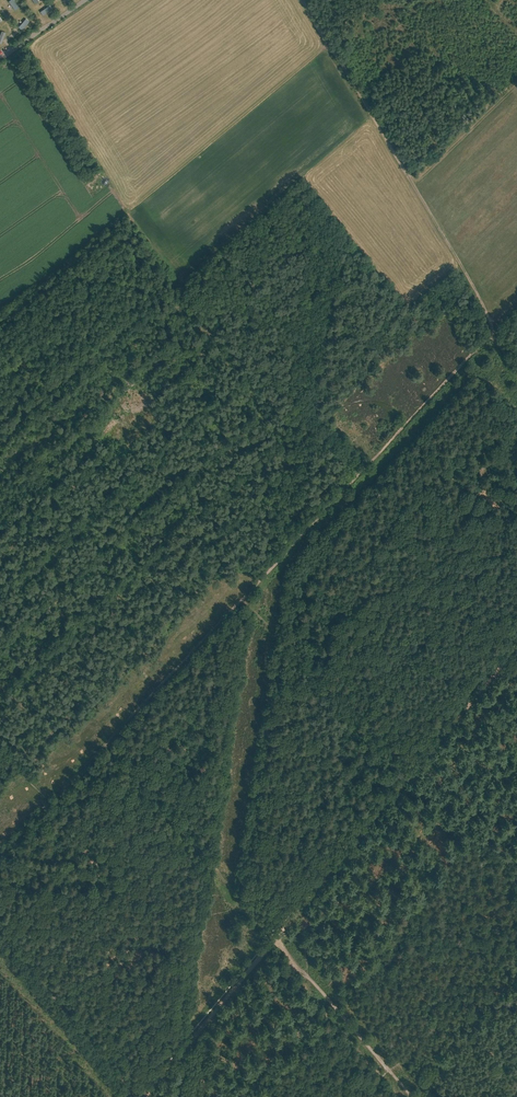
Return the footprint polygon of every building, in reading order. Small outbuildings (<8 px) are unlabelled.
[(15,10),(19,7),(14,0),(10,0),(9,1),(15,10)] [(40,11),(43,15),(52,8),(50,5),(40,11)] [(19,27),(22,30),(30,21),(26,18),(19,27)]
